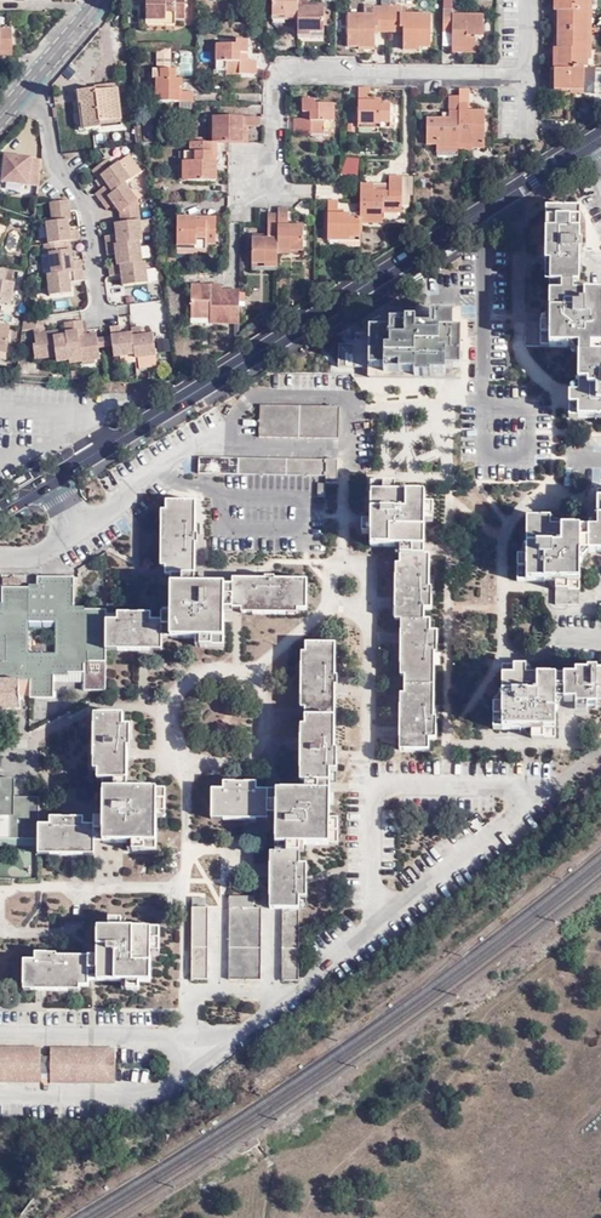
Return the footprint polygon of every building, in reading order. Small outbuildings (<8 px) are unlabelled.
[(144,21),(164,21),(164,20),(184,20),(184,0),(145,0),(144,21)] [(272,18),(285,18),(285,17),(297,17),(297,0),(272,0),(272,18)] [(297,32),(309,32),(309,34),(323,35),(324,9),(307,8),(308,0),(297,0),(297,17),(297,32)] [(553,89),(569,89),(583,89),(583,82),(592,83),(593,67),(588,67),(588,60),(589,0),(556,0),(556,1),(553,1),(553,10),(558,10),(558,47),(552,47),(552,56),(555,57),(555,69),(553,69),(553,89)] [(452,10),(452,1),(442,1),(442,10),(452,10)] [(373,18),(373,11),(373,8),(364,8),(364,18),(373,18)] [(452,10),(442,10),(442,26),(452,26),(451,48),(475,48),(475,37),(484,37),(484,15),(451,15),(452,10)] [(389,31),(389,11),(373,11),(373,18),(364,18),(348,18),(348,50),(375,50),(375,36),(375,30),(389,31)] [(406,11),(389,11),(389,31),(403,31),(404,36),(403,51),(431,52),(431,19),(406,19),(406,11)] [(442,26),(442,47),(451,48),(452,26),(442,26)] [(3,54),(3,51),(13,51),(13,29),(0,30),(0,54),(3,54)] [(254,64),(246,63),(238,63),(238,56),(246,56),(247,42),(235,42),(234,46),(215,46),(215,72),(223,73),(223,76),(254,77),(254,64)] [(181,92),(181,79),(175,79),(175,69),(170,69),(170,50),(157,50),(156,69),(161,69),(161,79),(156,79),(156,101),(179,101),(179,109),(192,109),(192,91),(181,92)] [(121,119),(117,89),(98,91),(97,89),(79,91),(81,105),(83,105),(86,129),(101,127),(100,121),(121,119)] [(81,105),(79,91),(75,92),(78,117),(83,117),(84,129),(86,129),(83,105),(81,105)] [(370,91),(357,91),(357,128),(380,129),(380,126),(389,126),(390,109),(380,109),(380,105),(369,104),(370,91)] [(467,94),(456,94),(456,101),(455,150),(469,150),(469,154),(481,154),(482,116),(466,116),(466,110),(467,110),(467,94)] [(432,149),(432,152),(455,153),(455,150),(456,101),(446,101),(446,123),(424,123),(423,149),(432,149)] [(311,123),(303,122),(294,122),(294,137),(324,137),(324,134),(334,134),(334,108),(315,108),(315,103),(303,102),(303,117),(311,117),(311,123)] [(142,117),(143,140),(152,140),(152,117),(142,117)] [(122,125),(121,119),(100,121),(101,127),(122,125)] [(217,144),(227,144),(241,144),(241,129),(247,130),(258,130),(258,120),(216,119),(217,131),(212,131),(212,144),(217,144)] [(215,183),(215,173),(212,173),(212,144),(205,144),(191,143),(191,153),(191,163),(187,163),(186,182),(215,183)] [(191,163),(191,153),(179,153),(179,182),(186,182),(187,163),(191,163)] [(40,159),(2,155),(0,168),(0,173),(4,173),(3,183),(38,186),(40,159)] [(95,195),(101,203),(124,185),(130,181),(118,164),(112,168),(107,161),(92,172),(97,179),(101,177),(107,185),(95,195)] [(359,161),(345,161),(339,178),(358,178),(359,161)] [(357,223),(357,227),(380,227),(380,217),(381,210),(399,210),(404,210),(404,200),(400,200),(400,181),(387,181),(387,188),(387,195),(371,196),(371,188),(358,188),(357,223)] [(124,185),(101,203),(107,210),(113,206),(120,216),(138,214),(137,204),(137,203),(124,185)] [(166,210),(166,201),(153,202),(153,210),(166,210)] [(49,204),(51,215),(69,213),(68,203),(63,203),(49,204)] [(347,236),(357,237),(357,227),(357,223),(348,223),(348,218),(335,218),(335,204),(325,204),(324,240),(347,240),(347,236)] [(577,209),(543,208),(543,272),(549,273),(547,324),(523,323),(524,345),(575,346),(575,393),(567,393),(566,415),(600,416),(600,363),(600,315),(600,293),(577,293),(577,253),(579,253),(582,242),(578,242),(577,209)] [(287,224),(288,212),(277,212),(277,218),(276,253),(289,253),(289,255),(302,255),(304,230),(287,230),(287,224)] [(69,213),(51,215),(52,223),(68,221),(70,221),(69,213)] [(138,214),(120,216),(121,225),(139,223),(138,214)] [(263,267),(276,266),(276,253),(277,218),(267,217),(267,237),(266,242),(251,242),(250,267),(263,268),(263,267)] [(185,223),(185,220),(175,219),(174,248),(193,249),(193,247),(203,247),(213,248),(213,225),(185,223)] [(52,223),(47,224),(49,245),(63,243),(79,243),(78,231),(69,232),(68,221),(52,223)] [(104,238),(106,248),(139,244),(142,243),(139,223),(121,225),(115,226),(116,236),(104,238)] [(324,244),(356,244),(357,237),(347,236),(347,240),(324,240),(324,244)] [(49,245),(44,246),(45,256),(50,255),(52,276),(83,273),(82,262),(73,262),(71,252),(64,252),(63,243),(49,245)] [(116,256),(117,267),(141,265),(139,244),(106,248),(107,256),(116,256)] [(193,249),(174,248),(174,255),(204,257),(203,247),(193,247),(193,249)] [(117,267),(108,268),(109,278),(121,277),(122,287),(146,286),(144,265),(141,265),(117,267)] [(0,269),(0,305),(10,307),(13,285),(4,283),(6,270),(0,269)] [(52,276),(48,276),(50,297),(71,296),(70,283),(84,282),(83,273),(52,276)] [(207,329),(235,330),(236,309),(236,300),(236,297),(217,296),(217,300),(208,300),(208,296),(208,292),(189,291),(188,318),(207,318),(207,324),(207,329)] [(425,370),(455,370),(456,331),(449,331),(446,318),(425,318),(424,324),(409,325),(409,318),(410,314),(376,314),(364,322),(363,333),(350,331),(350,344),(335,343),(335,367),(364,369),(385,369),(387,374),(410,374),(411,378),(423,378),(425,370)] [(21,321),(19,333),(33,332),(43,331),(41,318),(21,321)] [(79,358),(80,363),(98,361),(97,351),(96,341),(95,336),(82,338),(82,332),(81,323),(63,325),(63,332),(64,337),(67,359),(79,358)] [(0,328),(0,357),(5,358),(9,329),(0,328)] [(112,359),(134,357),(131,336),(119,338),(118,328),(109,329),(110,340),(111,349),(112,359)] [(134,357),(134,360),(154,358),(152,337),(140,338),(139,330),(130,331),(131,336),(134,357)] [(56,363),(67,362),(67,359),(64,337),(52,339),(52,334),(43,335),(33,337),(34,347),(32,347),(33,361),(55,359),(56,363)] [(100,341),(101,350),(111,349),(110,340),(100,341)] [(363,377),(411,378),(410,374),(387,374),(385,369),(364,369),(363,377)] [(455,379),(455,370),(425,370),(423,378),(455,379)] [(336,410),(257,407),(257,440),(334,441),(336,410)] [(334,464),(199,460),(198,476),(323,479),(322,486),(334,486),(334,464)] [(399,546),(423,546),(424,516),(431,517),(431,506),(423,505),(422,494),(392,494),(392,484),(370,484),(369,521),(361,522),(361,535),(369,535),(369,546),(399,546)] [(595,489),(595,530),(550,530),(549,519),(526,519),(527,557),(516,557),(517,580),(554,580),(554,605),(578,605),(579,549),(600,549),(600,489),(595,489)] [(162,566),(165,566),(197,567),(197,544),(203,544),(202,534),(198,534),(197,503),(167,502),(167,510),(162,510),(162,566)] [(423,554),(423,546),(399,546),(399,553),(423,554)] [(428,555),(423,554),(399,553),(399,563),(393,564),(393,620),(401,620),(400,674),(403,675),(403,693),(399,693),(400,748),(429,749),(429,738),(436,737),(436,719),(433,718),(433,653),(436,652),(437,631),(430,631),(431,620),(424,619),(424,607),(431,608),(431,588),(428,588),(428,555)] [(173,576),(173,584),(198,585),(197,567),(165,566),(164,576),(173,576)] [(242,579),(243,608),(243,614),(297,615),(297,609),(307,608),(307,580),(275,580),(275,576),(266,576),(265,580),(242,579)] [(22,709),(22,692),(31,692),(31,697),(54,697),(55,672),(85,673),(85,660),(108,660),(108,651),(108,620),(108,610),(84,609),(84,613),(78,613),(76,579),(42,579),(41,587),(5,586),(4,609),(0,609),(0,709),(22,709)] [(224,585),(224,608),(243,608),(242,579),(233,580),(232,585),(224,585)] [(108,620),(108,651),(164,651),(164,638),(201,638),(201,646),(224,645),(224,608),(224,585),(198,585),(173,584),(172,613),(164,613),(164,620),(153,620),(152,613),(118,612),(118,620),(108,620)] [(302,706),(307,707),(335,707),(335,686),(339,685),(339,675),(335,674),(335,645),(306,644),(306,651),(301,652),(302,706)] [(595,671),(595,667),(586,667),(585,671),(574,670),(573,678),(524,677),(524,668),(501,667),(502,705),(492,705),(492,728),(529,728),(530,736),(554,737),(555,700),(585,699),(585,706),(600,706),(600,671),(595,671)] [(307,716),(335,717),(335,707),(307,707),(307,716)] [(103,780),(103,816),(102,840),(130,841),(129,849),(154,849),(155,813),(165,812),(165,789),(125,787),(126,746),(130,746),(130,726),(121,726),(121,714),(95,714),(93,765),(99,768),(99,775),(93,776),(93,780),(103,780)] [(305,781),(329,781),(329,770),(338,770),(338,748),(335,749),(335,717),(307,716),(307,726),(300,726),(300,780),(305,781)] [(16,726),(6,727),(5,735),(16,736),(16,726)] [(99,768),(93,765),(88,766),(88,772),(93,776),(99,775),(99,768)] [(37,837),(37,823),(38,795),(16,795),(15,779),(0,779),(0,838),(37,837)] [(305,789),(330,790),(329,781),(305,781),(305,789)] [(266,819),(267,813),(267,789),(259,789),(259,782),(223,782),(223,790),(211,790),(211,817),(266,819)] [(267,789),(267,813),(275,814),(275,789),(267,789)] [(275,789),(275,814),(274,852),(268,852),(269,907),(281,907),(281,978),(297,978),(298,897),(305,897),(307,862),(299,862),(299,843),(336,845),(337,820),(328,820),(330,790),(305,789),(275,789)] [(48,823),(37,823),(37,837),(37,854),(91,854),(91,840),(92,823),(82,822),(82,815),(47,815),(48,823)] [(92,816),(92,823),(91,840),(102,840),(103,816),(92,816)] [(227,977),(258,977),(258,906),(253,905),(251,896),(228,896),(227,977)] [(205,978),(207,906),(191,906),(189,977),(205,978)] [(96,954),(96,979),(125,978),(125,989),(138,989),(139,979),(148,979),(149,950),(157,950),(156,926),(120,926),(119,916),(108,916),(106,925),(97,924),(96,954)] [(88,985),(88,978),(89,954),(53,953),(52,951),(33,951),(32,957),(22,957),(22,990),(76,990),(77,985),(88,985)] [(40,1046),(0,1046),(0,1082),(40,1082),(40,1046)] [(114,1048),(51,1047),(50,1082),(114,1082),(114,1048)]
